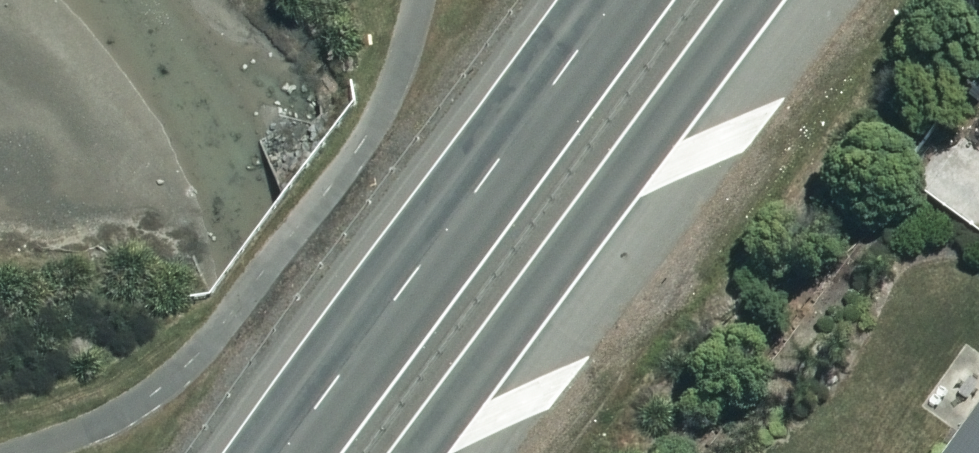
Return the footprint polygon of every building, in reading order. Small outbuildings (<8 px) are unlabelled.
[(958,452),(978,452),(978,424),(958,452)]
